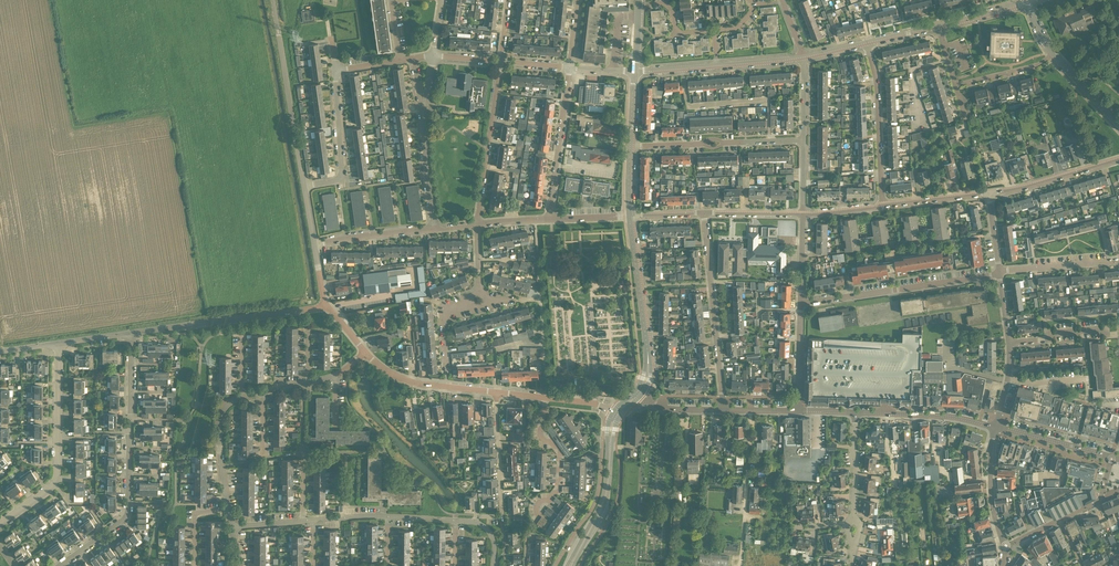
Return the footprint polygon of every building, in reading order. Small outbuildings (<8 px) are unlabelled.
[(378,51),(382,50),(382,51),(384,51),(384,50),(392,49),(390,49),(383,0),(370,0),(378,51)] [(628,0),(590,0),(590,5),(587,4),(582,51),(584,52),(583,60),(594,61),(605,62),(605,54),(603,54),(608,11),(628,10),(628,0)] [(730,3),(731,17),(733,17),(733,14),(737,14),(737,11),(738,11),(737,0),(736,0),(736,3),(730,3)] [(810,6),(808,0),(806,0),(799,3),(802,9),(810,6)] [(851,4),(853,10),(856,9),(856,8),(859,8),(863,7),(861,0),(854,3),(851,4)] [(925,1),(927,10),(933,8),(933,4),(936,4),(935,0),(929,0),(925,1)] [(453,1),(452,8),(459,9),(462,9),(464,10),(464,6),(460,5),(460,2),(453,1)] [(925,1),(918,3),(920,12),(927,10),(925,1)] [(918,3),(911,4),(913,13),(920,12),(918,3)] [(907,15),(913,13),(911,4),(905,6),(907,15)] [(1075,34),(1095,26),(1090,15),(1096,12),(1093,5),(1084,8),(1083,5),(1075,8),(1074,6),(1056,13),(1058,18),(1053,20),(1056,28),(1059,27),(1062,34),(1070,31),(1069,29),(1073,28),(1075,34)] [(765,15),(777,14),(774,14),(773,6),(763,7),(760,7),(761,10),(764,10),(764,12),(760,13),(760,15),(765,15)] [(802,9),(804,15),(813,12),(810,6),(802,9)] [(890,9),(892,18),(899,16),(897,8),(890,9)] [(314,21),(313,14),(313,9),(301,11),(303,22),(314,21)] [(890,9),(883,11),(885,20),(892,18),(890,9)] [(652,18),(666,17),(665,15),(661,15),(661,13),(664,12),(664,10),(661,10),(651,10),(652,18)] [(883,11),(877,12),(879,21),(885,20),(883,11)] [(804,15),(806,22),(815,18),(813,12),(804,15)] [(872,23),(879,21),(877,12),(870,14),(869,12),(865,13),(866,20),(871,19),(872,23)] [(461,19),(461,16),(458,16),(451,14),(450,21),(455,22),(454,25),(465,27),(465,24),(462,23),(463,19),(461,19)] [(763,20),(763,23),(777,22),(777,14),(765,15),(765,18),(768,17),(768,20),(763,20)] [(652,26),(655,26),(655,25),(665,25),(665,22),(662,22),(662,20),(666,20),(666,17),(652,18),(652,26)] [(806,22),(809,28),(817,25),(815,18),(806,22)] [(494,28),(495,21),(485,20),(484,24),(483,24),(483,26),(478,26),(478,29),(489,30),(489,27),(494,28)] [(856,23),(858,32),(865,30),(863,21),(856,23)] [(766,27),(766,30),(778,29),(777,22),(763,23),(764,25),(768,25),(768,27),(766,27)] [(856,23),(850,24),(852,33),(858,32),(856,23)] [(669,24),(665,25),(655,25),(655,26),(655,33),(665,33),(665,32),(668,32),(668,29),(665,30),(665,27),(669,27),(669,24)] [(850,24),(843,26),(845,35),(852,33),(850,24)] [(809,28),(811,34),(820,31),(817,25),(809,28)] [(563,34),(564,28),(553,26),(553,33),(563,34)] [(838,37),(845,35),(843,26),(836,28),(838,37)] [(748,34),(748,42),(749,42),(756,41),(755,29),(752,29),(753,32),(750,32),(750,28),(747,28),(748,34)] [(763,35),(763,38),(776,37),(775,30),(778,30),(778,29),(766,30),(761,31),(761,33),(766,33),(766,35),(763,35)] [(990,41),(990,55),(1019,56),(1020,30),(991,29),(990,35),(990,39),(989,39),(989,41),(990,41)] [(822,37),(820,31),(811,34),(814,41),(822,37)] [(735,35),(732,35),(733,47),(741,46),(740,32),(737,32),(738,37),(735,37),(735,35)] [(742,32),(740,32),(741,46),(749,45),(749,42),(748,42),(748,34),(745,34),(745,36),(743,37),(742,32)] [(733,47),(732,35),(732,37),(729,37),(730,40),(727,40),(727,36),(724,36),(726,50),(733,49),(733,47)] [(554,37),(554,40),(553,47),(553,55),(559,55),(560,48),(556,47),(557,40),(560,41),(561,37),(554,37)] [(701,37),(701,40),(702,51),(710,51),(709,41),(708,38),(705,38),(706,41),(704,41),(703,37),(701,37)] [(776,37),(763,38),(762,38),(762,41),(766,41),(767,43),(763,43),(764,46),(767,46),(777,45),(776,37)] [(655,52),(663,52),(662,42),(662,38),(659,38),(660,42),(657,42),(657,39),(654,40),(655,43),(654,43),(655,52)] [(688,38),(685,39),(686,53),(694,52),(693,40),(690,41),(690,43),(688,43),(688,38)] [(680,42),(678,42),(679,53),(686,53),(685,39),(683,39),(683,43),(681,44),(680,42)] [(665,41),(662,42),(663,52),(663,54),(671,54),(670,42),(670,40),(667,40),(667,44),(665,44),(665,41)] [(702,51),(701,40),(698,40),(699,44),(697,44),(696,40),(693,40),(694,52),(694,54),(702,54),(702,51)] [(922,42),(924,51),(931,50),(929,41),(922,42)] [(672,42),(670,42),(671,54),(671,56),(679,56),(679,53),(678,42),(677,42),(677,43),(675,43),(675,46),(673,46),(672,42)] [(922,42),(916,44),(918,53),(924,51),(922,42)] [(309,52),(319,51),(318,43),(308,45),(309,52)] [(916,44),(909,45),(911,54),(918,53),(916,44)] [(909,45),(902,47),(904,56),(911,54),(909,45)] [(902,47),(896,48),(898,57),(904,56),(902,47)] [(896,48),(889,50),(891,59),(898,57),(896,48)] [(884,60),(891,59),(889,50),(882,51),(884,60)] [(309,52),(310,59),(320,57),(319,51),(309,52)] [(310,59),(311,66),(321,64),(320,57),(310,59)] [(849,60),(851,67),(860,65),(858,58),(849,60)] [(311,66),(312,73),(322,71),(321,64),(311,66)] [(860,65),(851,67),(849,68),(850,74),(853,74),(862,71),(860,65)] [(930,76),(939,73),(937,66),(928,69),(930,76)] [(393,77),(402,76),(401,68),(392,70),(393,77)] [(323,78),(322,71),(312,73),(313,80),(323,78)] [(862,71),(853,74),(855,80),(854,80),(854,83),(860,83),(860,79),(864,78),(862,71)] [(469,88),(470,81),(471,74),(468,73),(462,72),(458,73),(458,78),(447,77),(445,94),(465,96),(466,89),(469,88)] [(930,76),(932,82),(941,80),(939,73),(930,76)] [(1053,77),(1061,87),(1066,83),(1058,73),(1053,77)] [(350,83),(359,81),(358,74),(349,76),(350,83)] [(517,91),(518,85),(518,76),(511,75),(510,84),(515,85),(514,90),(510,90),(510,93),(516,94),(517,91)] [(393,77),(394,84),(403,82),(402,76),(393,77)] [(746,76),(736,76),(737,86),(747,85),(746,76)] [(1026,78),(1029,90),(1035,89),(1036,92),(1040,91),(1038,81),(1034,82),(1032,76),(1026,78)] [(540,78),(533,77),(532,86),(539,87),(540,78)] [(547,78),(546,87),(546,90),(549,91),(550,88),(554,88),(554,79),(547,78)] [(1030,94),(1029,90),(1026,78),(1020,79),(1021,85),(1017,86),(1019,93),(1023,92),(1024,95),(1030,94)] [(476,107),(484,108),(487,80),(472,79),(472,81),(470,81),(469,88),(468,100),(466,101),(465,109),(467,110),(471,110),(473,110),(474,106),(476,106),(476,107)] [(932,82),(934,89),(943,86),(941,80),(932,82)] [(350,83),(351,90),(360,88),(359,81),(350,83)] [(602,105),(603,94),(613,95),(614,85),(604,84),(604,83),(585,81),(585,86),(579,86),(578,103),(602,105)] [(394,84),(395,91),(404,89),(403,82),(394,84)] [(672,82),(672,90),(679,90),(680,93),(683,92),(681,86),(679,86),(679,82),(672,82)] [(1003,83),(1007,96),(1017,93),(1014,84),(1010,85),(1010,82),(1003,83)] [(312,91),(321,90),(320,83),(311,84),(312,91)] [(860,83),(854,83),(854,86),(856,86),(856,93),(865,93),(865,86),(860,86),(860,83)] [(1006,96),(1007,96),(1003,83),(997,85),(998,90),(994,91),(996,98),(1000,97),(1001,101),(1007,99),(1006,96)] [(644,94),(652,94),(656,94),(657,86),(652,86),(652,87),(644,86),(644,94)] [(934,89),(936,96),(945,93),(943,86),(934,89)] [(987,87),(981,89),(984,101),(989,100),(990,103),(995,102),(992,89),(988,90),(987,87)] [(351,90),(352,97),(361,95),(360,88),(351,90)] [(395,91),(396,98),(405,96),(404,89),(395,91)] [(973,104),(984,101),(981,89),(975,90),(976,96),(972,97),(973,104)] [(312,91),(313,98),(322,97),(321,90),(312,91)] [(936,96),(938,102),(947,99),(945,93),(936,96)] [(352,97),(353,104),(362,102),(361,95),(352,97)] [(505,105),(514,106),(515,99),(519,100),(520,96),(513,95),(513,98),(506,98),(506,101),(505,101),(504,104),(505,104),(505,105)] [(396,98),(397,104),(406,103),(405,96),(396,98)] [(313,98),(314,105),(323,104),(322,97),(313,98)] [(938,102),(940,109),(949,106),(947,99),(938,102)] [(353,104),(354,110),(363,109),(362,102),(353,104)] [(545,109),(553,110),(554,103),(546,102),(545,109)] [(407,110),(406,103),(397,104),(398,111),(407,110)] [(314,105),(315,112),(324,111),(323,104),(314,105)] [(504,111),(516,113),(517,106),(514,106),(505,105),(505,107),(504,107),(504,110),(504,111)] [(940,109),(942,115),(951,112),(949,106),(940,109)] [(354,110),(355,117),(364,116),(363,109),(354,110)] [(545,109),(544,116),(552,117),(553,110),(545,109)] [(315,112),(316,119),(325,118),(324,111),(315,112)] [(515,117),(516,113),(504,111),(504,114),(503,114),(503,117),(503,118),(512,119),(512,118),(514,118),(515,117)] [(953,119),(951,112),(942,115),(944,122),(953,119)] [(395,122),(404,121),(403,114),(394,115),(395,122)] [(527,115),(526,114),(525,120),(519,119),(518,122),(526,124),(527,115)] [(615,134),(616,125),(612,124),(613,120),(597,117),(596,119),(585,118),(585,115),(577,114),(576,117),(580,118),(579,125),(581,126),(580,132),(592,134),(592,130),(615,134)] [(539,122),(543,123),(551,124),(552,117),(544,116),(540,115),(539,122)] [(690,131),(726,129),(733,129),(732,115),(725,115),(725,117),(690,119),(690,131)] [(365,123),(364,116),(355,117),(356,124),(365,123)] [(326,125),(325,118),(316,119),(317,126),(326,125)] [(793,119),(784,119),(781,119),(781,128),(794,128),(794,119),(793,119)] [(395,122),(396,129),(405,128),(404,121),(395,122)] [(661,123),(651,122),(642,122),(642,129),(650,129),(656,129),(656,130),(660,130),(661,123)] [(501,132),(513,134),(514,127),(502,125),(502,128),(501,128),(501,132)] [(946,128),(950,141),(950,144),(957,142),(956,137),(954,138),(953,134),(957,133),(955,125),(946,128)] [(353,137),(362,135),(361,128),(352,130),(353,137)] [(396,129),(397,136),(407,135),(405,128),(396,129)] [(856,136),(857,139),(862,138),(862,135),(867,135),(866,128),(858,128),(858,135),(856,136)] [(1069,137),(1071,136),(1072,137),(1075,136),(1073,128),(1069,130),(1070,132),(1067,133),(1069,137)] [(324,137),(323,130),(314,131),(314,132),(310,132),(311,138),(315,138),(324,137)] [(542,130),(541,137),(549,138),(550,131),(542,130)] [(922,148),(926,147),(928,147),(925,131),(911,134),(913,141),(920,139),(922,148)] [(511,141),(513,134),(501,132),(501,135),(500,135),(500,138),(500,139),(511,141)] [(353,137),(354,144),(363,142),(362,135),(353,137)] [(397,136),(398,143),(408,142),(407,135),(397,136)] [(537,143),(540,144),(548,145),(549,138),(541,137),(538,136),(537,143)] [(315,138),(316,145),(325,144),(324,137),(315,138)] [(858,142),(859,149),(867,148),(867,141),(863,141),(862,138),(857,139),(857,142),(858,142)] [(354,144),(355,151),(364,149),(363,142),(354,144)] [(398,143),(399,150),(409,149),(408,142),(398,143)] [(1000,148),(999,142),(991,145),(993,150),(1000,148)] [(316,145),(317,152),(326,151),(325,144),(316,145)] [(537,150),(537,154),(545,155),(545,151),(547,152),(548,145),(540,144),(539,151),(537,150)] [(1069,155),(1069,156),(1071,160),(1078,158),(1073,144),(1061,148),(1065,157),(1069,155)] [(575,156),(580,157),(581,157),(582,152),(589,153),(589,150),(580,148),(580,146),(572,145),(572,148),(576,148),(575,156)] [(498,152),(498,153),(509,154),(511,155),(511,150),(512,147),(499,146),(499,149),(498,149),(497,152),(498,152)] [(581,157),(580,157),(580,160),(610,164),(611,155),(608,155),(609,150),(592,148),(592,150),(589,150),(589,153),(582,152),(581,157)] [(355,151),(356,158),(365,156),(364,149),(355,151)] [(410,156),(409,149),(399,150),(400,157),(410,156)] [(947,150),(951,163),(943,165),(947,178),(955,176),(953,168),(956,167),(953,154),(952,149),(947,150)] [(317,152),(318,159),(327,157),(326,151),(317,152)] [(783,151),(783,162),(786,162),(786,160),(788,160),(789,164),(793,164),(793,155),(790,156),(790,151),(783,151)] [(749,161),(755,161),(755,152),(748,152),(748,156),(744,156),(744,164),(749,163),(749,161)] [(1043,162),(1044,167),(1052,165),(1048,152),(1035,156),(1038,163),(1043,162)] [(1061,164),(1071,160),(1069,156),(1064,159),(1061,152),(1060,153),(1060,155),(1058,155),(1061,164)] [(497,159),(509,161),(510,157),(509,157),(509,154),(498,153),(498,156),(497,156),(497,159)] [(534,164),(546,165),(547,158),(544,158),(545,155),(537,154),(535,153),(534,164)] [(1022,160),(1017,161),(1020,171),(1027,169),(1026,164),(1029,163),(1027,154),(1021,156),(1022,160)] [(356,158),(357,164),(366,163),(365,156),(356,158)] [(961,170),(962,170),(965,179),(974,177),(972,168),(970,168),(968,161),(972,160),(970,156),(967,157),(968,160),(961,162),(961,166),(960,167),(961,170)] [(318,159),(319,166),(328,164),(327,157),(318,159)] [(402,167),(411,166),(410,159),(401,160),(402,167)] [(502,170),(513,171),(519,172),(520,169),(512,168),(513,166),(510,166),(510,168),(505,167),(505,164),(509,164),(509,161),(497,159),(497,163),(496,162),(496,166),(496,167),(503,168),(502,170)] [(1012,173),(1020,171),(1017,161),(1012,162),(1011,159),(1005,161),(1008,169),(1011,168),(1012,173)] [(985,164),(987,170),(991,169),(994,178),(1003,176),(1000,164),(998,164),(997,161),(985,164)] [(868,170),(868,162),(859,163),(859,170),(854,170),(854,174),(864,173),(864,170),(868,170)] [(357,164),(358,171),(367,170),(366,163),(357,164)] [(329,171),(328,164),(319,166),(320,173),(329,171)] [(537,168),(537,171),(545,172),(546,165),(534,164),(534,167),(537,168)] [(402,167),(403,174),(412,173),(411,166),(402,167)] [(918,173),(921,184),(929,182),(927,173),(929,173),(928,167),(921,168),(922,172),(918,173)] [(367,170),(358,171),(359,179),(364,178),(365,182),(370,181),(370,177),(368,177),(367,170)] [(536,174),(535,178),(544,179),(545,172),(537,171),(533,170),(533,173),(536,174)] [(413,180),(412,173),(403,174),(404,182),(413,180)] [(493,180),(502,181),(503,174),(494,173),(493,180)] [(1099,177),(1102,185),(1105,184),(1106,186),(1111,184),(1109,177),(1107,178),(1106,175),(1099,177)] [(602,182),(593,181),(582,179),(566,177),(564,190),(571,191),(571,190),(580,191),(580,193),(591,195),(591,193),(600,194),(600,195),(607,196),(609,183),(602,182)] [(1099,177),(1093,179),(1095,187),(1099,186),(1100,188),(1102,187),(1102,185),(1099,177)] [(1093,179),(1086,181),(1089,189),(1095,187),(1093,179)] [(493,180),(492,187),(504,189),(504,188),(505,182),(502,181),(493,180)] [(905,183),(906,192),(913,191),(912,187),(916,186),(915,180),(910,180),(911,182),(905,183)] [(1086,181),(1080,183),(1082,191),(1086,189),(1087,192),(1089,191),(1089,189),(1086,181)] [(1080,183),(1069,186),(1072,196),(1076,195),(1083,193),(1082,191),(1080,183)] [(531,184),(530,191),(542,193),(543,186),(535,185),(531,184)] [(891,193),(899,193),(898,184),(891,185),(891,193)] [(419,194),(417,185),(407,187),(407,191),(406,191),(407,195),(419,194)] [(732,189),(732,202),(737,201),(737,200),(740,200),(740,193),(744,193),(743,188),(742,188),(742,185),(736,185),(737,189),(732,189)] [(768,185),(768,188),(768,195),(771,195),(771,198),(779,198),(779,187),(775,187),(775,185),(768,185)] [(832,188),(832,191),(833,199),(840,199),(840,195),(844,195),(844,188),(843,185),(839,185),(839,188),(832,188)] [(846,185),(843,185),(844,188),(844,195),(847,195),(847,196),(854,196),(854,188),(847,188),(846,188),(846,185)] [(391,195),(389,186),(379,188),(379,193),(378,193),(379,197),(391,195)] [(1069,186),(1059,189),(1061,197),(1062,199),(1072,196),(1069,186)] [(492,187),(491,194),(500,195),(503,196),(504,189),(492,187)] [(715,191),(710,191),(711,203),(718,202),(718,196),(721,196),(721,194),(721,187),(715,187),(715,191)] [(725,187),(721,187),(721,194),(725,194),(725,201),(728,200),(728,202),(732,202),(732,189),(725,189),(725,187)] [(765,187),(757,187),(757,198),(764,198),(764,195),(768,195),(768,188),(765,188),(765,187)] [(698,188),(699,192),(699,196),(703,196),(703,203),(711,203),(710,191),(706,191),(706,188),(698,188)] [(1059,189),(1052,191),(1055,199),(1061,197),(1059,189)] [(363,199),(361,191),(351,192),(351,197),(351,201),(363,199)] [(530,191),(529,199),(541,200),(542,193),(530,191)] [(1052,191),(1046,192),(1048,200),(1055,199),(1052,191)] [(695,195),(688,195),(689,203),(696,203),(696,200),(700,199),(699,196),(699,192),(695,192),(695,195)] [(1046,192),(1039,194),(1040,198),(1037,199),(1040,209),(1039,207),(1043,206),(1042,202),(1048,200),(1046,192)] [(335,202),(334,193),(323,195),(324,199),(323,200),(324,204),(335,202)] [(419,194),(407,195),(408,199),(409,199),(409,204),(420,202),(419,194)] [(491,194),(490,201),(499,202),(500,195),(491,194)] [(391,195),(379,197),(380,200),(381,205),(392,203),(391,195)] [(1037,199),(1033,200),(1032,196),(1025,198),(1028,207),(1028,209),(1035,207),(1036,211),(1040,209),(1037,199)] [(1025,198),(1019,200),(1021,208),(1028,207),(1025,198)] [(363,199),(351,201),(352,205),(353,205),(353,209),(353,210),(364,208),(363,199)] [(540,207),(541,200),(529,199),(528,206),(540,207)] [(1019,200),(1012,202),(1015,210),(1021,208),(1019,200)] [(498,209),(499,202),(490,201),(489,208),(498,209)] [(335,202),(324,204),(324,207),(325,207),(326,212),(336,210),(335,202)] [(420,202),(409,204),(410,208),(409,209),(410,212),(421,211),(420,202)] [(1015,212),(1015,210),(1012,202),(1006,204),(1008,212),(1012,211),(1012,213),(1015,212)] [(392,203),(381,205),(382,210),(381,210),(381,214),(393,212),(392,203)] [(941,206),(937,207),(935,207),(936,208),(931,208),(935,239),(948,237),(944,206),(941,207),(941,206)] [(967,216),(968,215),(979,213),(977,207),(970,208),(971,212),(967,212),(967,216)] [(364,208),(353,210),(354,214),(353,214),(354,218),(365,216),(364,208)] [(336,210),(326,212),(326,217),(325,217),(326,221),(338,219),(336,210)] [(421,211),(410,212),(410,216),(411,216),(412,221),(422,219),(421,211)] [(393,212),(381,214),(382,218),(383,217),(384,222),(394,221),(393,212)] [(968,215),(969,222),(980,220),(979,213),(968,215)] [(912,214),(910,215),(906,215),(906,216),(904,216),(907,239),(898,240),(899,244),(920,241),(916,214),(912,215),(912,214)] [(1091,217),(1094,228),(1100,226),(1100,224),(1106,222),(1107,222),(1105,215),(1098,217),(1098,219),(1092,220),(1092,217),(1091,217)] [(365,216),(354,218),(354,222),(355,222),(356,227),(367,225),(365,216)] [(1094,228),(1091,217),(1085,219),(1088,229),(1094,228)] [(860,249),(857,226),(856,218),(851,219),(851,218),(845,219),(845,220),(843,220),(847,251),(860,249)] [(888,242),(886,228),(885,219),(882,219),(882,218),(876,219),(876,220),(872,220),(875,247),(897,244),(896,241),(888,242)] [(338,219),(326,221),(327,225),(327,224),(328,229),(339,227),(338,219)] [(1088,229),(1085,219),(1078,220),(1081,231),(1088,229)] [(980,220),(969,222),(970,225),(974,225),(974,228),(982,226),(980,220)] [(1081,231),(1078,220),(1072,222),(1075,232),(1081,231)] [(1075,232),(1072,222),(1065,224),(1068,234),(1075,232)] [(1004,232),(1012,231),(1015,230),(1014,223),(1003,225),(1004,232)] [(1061,236),(1058,224),(1052,225),(1055,237),(1061,236)] [(1068,234),(1065,224),(1066,227),(1060,228),(1058,224),(1061,236),(1068,234)] [(1106,238),(1117,235),(1117,231),(1118,231),(1116,224),(1111,226),(1107,227),(1108,227),(1109,230),(1105,231),(1106,238)] [(1046,228),(1048,239),(1055,237),(1052,225),(1051,225),(1052,227),(1046,228)] [(749,232),(748,248),(748,256),(748,259),(748,264),(766,265),(766,259),(776,260),(776,274),(786,275),(786,245),(777,245),(778,227),(762,226),(762,235),(758,235),(758,233),(758,227),(759,227),(759,226),(749,226),(749,227),(749,232)] [(656,239),(656,242),(659,242),(659,239),(657,239),(657,236),(657,227),(650,227),(651,239),(656,239)] [(1042,240),(1048,239),(1046,228),(1045,228),(1046,231),(1040,233),(1042,239),(1042,240)] [(1042,240),(1042,239),(1040,233),(1039,229),(1033,231),(1034,234),(1034,235),(1036,242),(1042,240)] [(527,231),(519,232),(521,241),(520,241),(521,244),(533,242),(532,234),(527,235),(527,231)] [(1004,232),(1005,239),(1013,238),(1012,231),(1004,232)] [(519,232),(512,234),(513,243),(514,243),(520,241),(521,241),(519,232)] [(512,234),(504,235),(506,244),(507,248),(514,247),(514,243),(513,243),(512,234)] [(504,235),(497,237),(498,246),(499,246),(506,244),(504,235)] [(1106,238),(1108,244),(1118,242),(1117,235),(1106,238)] [(967,247),(980,245),(979,238),(973,239),(972,236),(964,237),(965,241),(966,240),(967,247)] [(497,237),(489,238),(491,247),(495,246),(496,250),(499,249),(499,246),(498,246),(497,237)] [(1005,239),(1006,246),(1014,245),(1013,238),(1005,239)] [(720,241),(719,273),(728,273),(728,271),(733,271),(733,273),(742,273),(742,272),(743,256),(748,256),(748,248),(743,247),(743,242),(733,242),(733,247),(729,247),(729,242),(720,241)] [(1118,242),(1108,244),(1110,251),(1118,248),(1118,244),(1118,242)] [(967,247),(968,253),(981,251),(980,245),(967,247)] [(1006,246),(1007,253),(1015,252),(1014,245),(1006,246)] [(499,249),(496,250),(497,253),(492,254),(493,258),(501,258),(501,257),(500,253),(499,249)] [(939,264),(943,264),(944,268),(950,267),(950,262),(953,261),(952,254),(948,255),(949,256),(942,257),(942,252),(933,253),(933,252),(931,252),(931,254),(914,256),(914,255),(912,255),(913,257),(904,258),(904,259),(895,261),(893,249),(884,250),(886,262),(877,263),(877,262),(868,263),(867,262),(866,262),(866,264),(857,265),(858,269),(852,270),(852,268),(848,269),(849,277),(853,276),(854,282),(860,281),(860,278),(863,277),(863,276),(874,274),(874,275),(878,275),(878,278),(883,277),(882,274),(888,273),(887,270),(896,269),(896,271),(902,270),(902,273),(907,273),(906,269),(910,269),(910,267),(920,266),(920,267),(929,266),(929,264),(939,263),(939,264)] [(968,253),(969,259),(981,257),(981,251),(968,253)] [(1018,251),(1015,252),(1007,253),(1008,260),(1016,259),(1015,255),(1018,254),(1018,251)] [(331,261),(339,261),(339,252),(331,252),(331,254),(327,254),(327,263),(331,263),(331,261)] [(369,252),(362,252),(362,261),(368,261),(368,266),(373,266),(373,257),(369,257),(369,252)] [(982,264),(981,257),(969,259),(970,266),(982,264)] [(440,275),(438,269),(437,267),(431,268),(436,277),(440,275)] [(398,286),(397,275),(388,276),(387,270),(362,273),(365,294),(385,291),(385,288),(389,287),(398,286)] [(403,274),(405,285),(411,284),(410,273),(403,274)] [(397,275),(398,286),(405,285),(403,274),(397,275)] [(500,276),(493,274),(491,283),(498,285),(500,276)] [(458,278),(461,287),(469,284),(466,275),(458,278)] [(835,276),(837,285),(844,284),(843,275),(835,276)] [(450,278),(451,281),(454,289),(461,287),(458,278),(457,276),(450,278)] [(500,276),(498,285),(506,287),(508,278),(500,276)] [(835,276),(828,277),(830,286),(837,285),(835,276)] [(519,280),(515,279),(513,288),(520,290),(523,281),(524,277),(520,277),(519,280)] [(523,281),(520,290),(528,292),(529,288),(533,289),(535,280),(524,277),(523,281)] [(828,277),(821,279),(823,287),(830,286),(828,277)] [(515,279),(508,278),(506,287),(513,288),(515,279)] [(815,288),(823,287),(821,279),(814,280),(815,288)] [(1012,289),(1020,287),(1019,280),(1011,281),(1012,289)] [(451,281),(444,284),(447,292),(454,289),(451,281)] [(733,293),(742,293),(742,286),(744,286),(744,281),(737,281),(737,286),(733,286),(733,293)] [(444,284),(437,287),(440,295),(447,292),(444,284)] [(336,291),(337,295),(348,293),(352,292),(351,287),(347,288),(344,288),(344,289),(336,291)] [(428,296),(428,298),(430,299),(440,295),(437,287),(430,290),(430,291),(427,292),(427,295),(428,296)] [(1012,289),(1013,296),(1021,294),(1020,287),(1012,289)] [(692,300),(701,299),(701,292),(696,293),(695,289),(692,290),(692,293),(692,300)] [(967,316),(968,325),(988,322),(985,301),(987,301),(986,289),(984,289),(969,292),(969,290),(943,293),(926,296),(927,297),(923,298),(921,298),(921,296),(900,300),(902,313),(925,310),(925,307),(928,306),(928,309),(929,309),(945,307),(946,307),(972,303),(973,315),(967,316)] [(1110,293),(1110,297),(1111,304),(1112,311),(1118,310),(1118,303),(1114,303),(1113,292),(1110,293)] [(1013,296),(1014,303),(1022,301),(1021,294),(1013,296)] [(428,298),(428,296),(423,297),(424,303),(422,304),(423,311),(432,311),(431,303),(430,303),(430,299),(428,298)] [(1063,297),(1063,301),(1064,308),(1065,315),(1071,315),(1071,312),(1075,312),(1074,307),(1067,308),(1066,300),(1067,300),(1066,297),(1063,297)] [(766,299),(760,299),(761,306),(764,308),(770,308),(770,299),(766,299)] [(1025,301),(1022,301),(1014,303),(1015,310),(1023,309),(1023,312),(1024,312),(1024,311),(1028,311),(1028,308),(1026,308),(1025,301)] [(408,312),(406,302),(399,303),(401,313),(408,312)] [(1051,316),(1051,309),(1050,305),(1047,305),(1047,309),(1044,310),(1044,307),(1040,308),(1041,315),(1044,314),(1044,317),(1051,316)] [(831,314),(824,315),(819,316),(821,331),(845,327),(845,326),(859,324),(857,309),(849,310),(848,307),(831,310),(831,314)] [(529,312),(528,308),(520,310),(523,319),(527,318),(527,320),(534,318),(532,311),(529,312)] [(523,319),(520,310),(513,312),(515,321),(523,319)] [(766,310),(761,314),(762,319),(770,320),(769,310),(766,310)] [(423,311),(423,319),(432,318),(432,311),(423,311)] [(778,311),(778,320),(781,320),(790,320),(790,313),(787,313),(787,311),(778,311)] [(385,327),(384,321),(386,321),(387,320),(388,319),(387,317),(385,316),(383,317),(382,312),(375,313),(376,318),(375,318),(376,324),(375,325),(375,327),(376,327),(377,328),(385,327)] [(515,321),(513,312),(506,314),(508,323),(508,322),(515,321)] [(692,318),(688,319),(689,322),(692,321),(692,320),(703,319),(703,312),(694,313),(691,313),(692,318)] [(944,321),(944,314),(940,314),(940,313),(932,314),(932,323),(934,322),(933,314),(939,314),(939,321),(944,321)] [(508,323),(506,314),(498,316),(501,324),(505,323),(506,327),(509,326),(508,322),(508,323)] [(1025,331),(1023,319),(1023,314),(1016,315),(1018,332),(1025,331)] [(501,324),(498,316),(491,317),(493,326),(501,324)] [(920,326),(906,326),(906,332),(922,332),(922,324),(932,323),(931,316),(920,316),(920,326)] [(491,317),(484,319),(486,328),(493,326),(491,317)] [(423,319),(424,326),(433,326),(432,318),(423,319)] [(484,319),(476,321),(479,330),(486,328),(484,319)] [(1030,320),(1031,331),(1038,330),(1038,328),(1042,327),(1041,321),(1037,321),(1037,323),(1032,323),(1032,319),(1030,320)] [(476,321),(469,323),(471,332),(479,330),(476,321)] [(469,323),(461,325),(464,334),(471,332),(469,323)] [(461,325),(454,327),(456,336),(464,334),(461,325)] [(424,326),(424,334),(434,333),(433,326),(424,326)] [(664,336),(669,336),(674,336),(674,332),(671,332),(671,328),(671,326),(668,326),(659,326),(659,333),(664,333),(664,336)] [(745,333),(744,326),(735,327),(735,333),(731,333),(731,336),(748,335),(748,332),(745,333)] [(528,337),(535,335),(533,329),(530,330),(529,327),(525,328),(526,331),(528,337)] [(778,327),(777,337),(784,337),(784,334),(790,335),(790,327),(785,327),(781,327),(778,327)] [(528,337),(526,331),(519,333),(520,339),(528,337)] [(693,340),(693,343),(702,342),(701,339),(705,339),(705,332),(696,333),(696,340),(693,340)] [(807,398),(807,399),(807,400),(808,400),(808,401),(809,401),(810,401),(811,401),(811,400),(811,401),(829,402),(829,401),(845,401),(845,402),(855,402),(881,402),(881,401),(889,402),(889,403),(895,403),(895,404),(905,404),(905,403),(911,403),(915,403),(915,394),(914,394),(914,392),(912,392),(912,390),(913,369),(920,369),(921,369),(922,333),(903,332),(902,341),(855,339),(855,347),(814,345),(810,345),(809,345),(808,354),(807,363),(808,363),(808,372),(808,379),(807,397),(808,397),(807,397),(807,398)] [(434,333),(424,334),(425,342),(434,341),(434,333)] [(520,339),(519,333),(511,335),(513,341),(520,339)] [(511,335),(504,337),(506,343),(513,341),(511,335)] [(664,346),(673,346),(673,339),(675,339),(675,336),(674,336),(669,336),(669,339),(664,339),(664,346)] [(727,349),(736,347),(736,341),(739,341),(739,336),(732,337),(732,339),(732,341),(727,342),(727,349)] [(389,344),(388,338),(383,338),(383,337),(381,338),(381,339),(376,340),(378,347),(384,345),(385,350),(389,349),(389,345),(389,344)] [(983,343),(983,348),(987,348),(995,348),(995,341),(991,341),(991,337),(978,339),(978,343),(983,343)] [(1097,373),(1098,380),(1099,388),(1112,387),(1111,371),(1109,371),(1108,356),(1106,357),(1105,342),(1098,342),(1096,342),(1096,340),(1091,341),(1092,358),(1094,358),(1096,373),(1097,373)] [(425,342),(426,349),(435,348),(434,341),(425,342)] [(148,344),(148,350),(159,350),(159,342),(159,343),(156,344),(152,344),(152,343),(148,343),(148,344)] [(159,342),(159,350),(170,350),(170,344),(161,344),(159,343),(159,342)] [(401,365),(402,366),(406,366),(407,364),(408,364),(408,355),(412,354),(411,345),(406,346),(407,351),(396,352),(397,365),(401,365)] [(697,353),(700,353),(709,352),(708,345),(697,346),(696,347),(697,353)] [(530,347),(530,355),(529,360),(536,360),(536,354),(540,354),(540,347),(530,347)] [(737,354),(736,347),(727,349),(728,355),(737,354)] [(426,349),(426,357),(435,356),(435,348),(426,349)] [(106,362),(110,362),(110,351),(106,351),(106,350),(103,350),(103,356),(99,356),(99,364),(103,364),(103,362),(106,362)] [(110,351),(110,362),(114,362),(117,362),(117,364),(121,364),(121,356),(118,356),(118,350),(114,350),(114,351),(110,351)] [(159,358),(159,350),(148,350),(148,351),(146,352),(146,355),(148,356),(156,356),(159,357),(159,358)] [(170,350),(159,350),(159,358),(159,357),(161,356),(168,356),(171,354),(171,350),(170,350)] [(79,366),(82,366),(83,355),(79,355),(79,354),(75,354),(75,359),(72,359),(72,370),(75,370),(75,366),(79,366)] [(93,370),(93,354),(86,354),(86,355),(83,355),(82,366),(86,366),(90,366),(90,370),(93,370)] [(427,361),(421,361),(421,365),(436,364),(435,356),(426,357),(427,361)] [(773,358),(773,370),(781,370),(781,372),(779,372),(778,372),(778,373),(777,373),(776,373),(776,374),(776,375),(775,375),(775,376),(775,377),(776,377),(776,378),(777,378),(777,379),(778,379),(779,379),(780,379),(779,383),(777,383),(777,390),(777,391),(782,392),(782,391),(786,391),(786,383),(786,378),(788,378),(789,363),(780,363),(780,358),(773,358)] [(673,363),(673,359),(664,359),(664,366),(670,366),(670,368),(675,368),(675,364),(673,363)] [(924,372),(924,383),(943,383),(943,380),(946,383),(946,390),(947,390),(947,394),(942,394),(942,404),(947,405),(963,405),(963,396),(963,395),(962,395),(962,390),(962,389),(961,381),(961,377),(961,372),(947,373),(943,370),(943,360),(942,360),(932,360),(931,360),(926,360),(926,372),(924,372)] [(35,372),(35,362),(31,362),(31,361),(27,361),(24,363),(24,366),(24,374),(27,374),(27,373),(31,373),(31,372),(35,372)] [(38,362),(35,362),(35,372),(38,372),(38,373),(42,373),(42,374),(45,374),(45,366),(42,366),(42,361),(38,361),(38,362)] [(996,370),(996,362),(984,362),(984,370),(982,370),(982,372),(991,375),(991,370),(996,370)] [(8,376),(9,365),(5,365),(5,364),(1,364),(1,370),(0,370),(0,378),(1,378),(1,376),(5,376),(8,376)] [(9,365),(8,376),(12,376),(16,376),(16,380),(19,380),(19,370),(16,370),(16,364),(12,364),(12,365),(9,365)] [(437,371),(436,364),(427,364),(427,372),(437,371)] [(501,373),(502,380),(509,380),(509,371),(509,367),(505,367),(505,368),(501,368),(501,364),(497,364),(497,367),(495,367),(496,374),(501,373)] [(493,365),(486,366),(486,374),(494,374),(496,374),(495,367),(493,367),(493,365)] [(747,374),(751,374),(751,367),(751,366),(747,366),(747,370),(743,370),(743,376),(740,376),(740,389),(746,390),(747,374)] [(146,377),(146,378),(157,378),(157,369),(156,369),(156,371),(154,372),(146,372),(144,372),(144,377),(146,377)] [(157,369),(157,378),(168,377),(169,377),(169,372),(159,372),(157,371),(157,369)] [(913,369),(912,390),(916,389),(917,403),(923,404),(921,374),(920,369),(913,369)] [(537,370),(530,370),(530,379),(538,378),(541,378),(541,371),(537,371),(537,370)] [(108,381),(110,381),(120,381),(120,377),(118,377),(119,372),(111,371),(111,375),(108,375),(108,381)] [(965,372),(961,377),(961,381),(962,389),(962,390),(962,395),(963,395),(963,396),(963,405),(967,406),(968,398),(970,398),(973,376),(971,376),(971,374),(965,372)] [(677,377),(678,373),(674,373),(674,377),(676,377),(675,388),(682,388),(682,379),(682,377),(677,377)] [(704,377),(704,374),(701,374),(700,377),(702,377),(702,380),(702,389),(709,389),(709,380),(706,380),(706,377),(704,377)] [(968,398),(967,406),(968,406),(970,407),(970,406),(972,407),(972,406),(977,406),(980,406),(984,385),(984,382),(985,378),(977,376),(977,377),(973,376),(970,398),(968,398)] [(73,382),(73,387),(85,387),(85,380),(81,380),(81,377),(74,377),(74,382),(73,382)] [(168,377),(157,378),(157,386),(157,384),(159,383),(168,383),(168,377)] [(669,388),(675,388),(676,377),(674,377),(669,377),(669,379),(665,379),(665,385),(669,385),(669,388)] [(146,383),(148,383),(154,383),(157,384),(157,386),(157,378),(146,378),(146,383)] [(111,388),(111,391),(118,391),(118,386),(120,386),(120,381),(110,381),(110,388),(111,388)] [(31,392),(43,392),(43,387),(42,387),(42,382),(35,382),(35,385),(31,385),(31,392)] [(9,396),(9,390),(8,390),(8,386),(1,386),(1,387),(0,387),(0,396),(9,396)] [(231,396),(231,388),(231,386),(218,386),(218,387),(219,387),(219,392),(217,392),(217,396),(231,396)] [(1037,391),(1019,386),(1013,407),(1012,407),(1010,414),(1016,416),(1016,415),(1029,418),(1036,420),(1043,397),(1041,396),(1042,392),(1037,391)] [(73,391),(74,391),(74,396),(81,396),(81,393),(85,393),(85,387),(73,387),(73,391)] [(1115,396),(1118,396),(1118,388),(1092,391),(1093,398),(1115,396)] [(110,394),(110,400),(119,400),(119,396),(118,396),(118,391),(111,391),(111,394),(110,394)] [(35,398),(35,401),(42,401),(42,396),(43,396),(43,392),(31,392),(30,392),(30,398),(35,398)] [(1048,394),(1044,393),(1043,397),(1036,420),(1048,423),(1051,410),(1052,407),(1050,406),(1053,396),(1048,395),(1048,394)] [(1,406),(8,406),(8,403),(12,403),(12,396),(9,396),(0,396),(0,405),(1,405),(1,406)] [(73,401),(73,406),(85,406),(86,406),(86,399),(81,399),(81,396),(74,396),(74,401),(73,401)] [(143,405),(146,405),(155,405),(155,397),(155,398),(152,399),(143,399),(143,405)] [(156,405),(166,405),(167,404),(167,400),(166,400),(166,399),(157,399),(155,398),(155,397),(155,405),(156,405)] [(368,432),(327,431),(327,397),(317,397),(316,437),(311,437),(311,440),(325,440),(325,437),(336,437),(336,443),(368,443),(368,432)] [(993,411),(993,410),(994,405),(993,405),(994,399),(987,397),(986,403),(985,403),(984,409),(993,411)] [(1053,411),(1051,410),(1048,423),(1056,426),(1063,399),(1055,397),(1052,405),(1054,406),(1053,411)] [(1063,399),(1056,426),(1067,428),(1074,402),(1069,401),(1069,400),(1063,398),(1063,399)] [(111,407),(111,410),(116,410),(118,410),(118,405),(119,405),(119,400),(110,400),(110,407),(111,407)] [(31,404),(31,411),(43,411),(43,406),(42,406),(42,401),(35,401),(28,401),(28,404),(31,404)] [(1080,404),(1074,402),(1067,428),(1077,431),(1080,421),(1084,406),(1079,405),(1080,404)] [(462,423),(474,422),(473,403),(462,404),(462,423)] [(482,419),(482,415),(491,414),(490,403),(481,403),(482,410),(475,410),(475,420),(482,419)] [(155,413),(155,405),(146,405),(146,411),(148,411),(152,411),(155,412),(155,413)] [(166,405),(156,405),(155,405),(155,413),(155,412),(157,411),(166,411),(166,405)] [(9,415),(9,409),(8,409),(8,406),(1,406),(0,406),(0,415),(9,415)] [(73,410),(74,410),(74,415),(81,415),(81,412),(85,412),(85,406),(73,406),(73,410)] [(431,427),(429,406),(418,408),(421,428),(431,427)] [(1081,432),(1089,434),(1096,408),(1088,406),(1081,432)] [(1103,410),(1096,408),(1089,434),(1097,436),(1103,410)] [(415,428),(413,414),(413,411),(409,411),(408,409),(400,410),(401,420),(409,419),(410,428),(415,428)] [(104,413),(104,420),(117,420),(117,415),(116,415),(116,410),(111,410),(109,410),(109,413),(104,413)] [(1112,412),(1103,410),(1097,436),(1105,438),(1112,412)] [(28,417),(28,420),(42,420),(42,415),(43,415),(43,411),(31,411),(31,417),(28,417)] [(572,415),(571,414),(568,416),(566,412),(558,418),(557,417),(554,419),(559,425),(561,423),(572,415)] [(1105,438),(1114,441),(1118,421),(1118,414),(1112,412),(1105,438)] [(1,425),(8,425),(8,422),(9,422),(9,415),(0,415),(0,424),(1,424),(1,425)] [(73,421),(73,425),(84,425),(85,419),(81,419),(81,415),(74,415),(74,416),(74,421),(73,421)] [(573,417),(572,415),(561,423),(565,428),(573,422),(570,419),(573,417)] [(786,418),(783,418),(784,427),(786,427),(786,432),(784,432),(784,449),(784,457),(785,457),(810,457),(810,418),(796,418),(795,418),(795,417),(786,417),(786,418)] [(31,424),(31,430),(43,430),(43,426),(42,426),(42,420),(28,420),(28,424),(31,424)] [(109,429),(116,429),(116,424),(117,424),(117,420),(104,420),(104,426),(109,426),(109,429)] [(641,437),(641,429),(642,424),(642,421),(631,421),(630,443),(641,443),(645,443),(645,437),(641,437)] [(920,422),(922,450),(925,450),(925,447),(925,442),(930,442),(929,421),(926,421),(924,421),(920,422)] [(932,423),(932,425),(933,425),(933,432),(934,441),(945,441),(945,436),(943,435),(943,429),(946,431),(947,431),(947,430),(947,429),(947,428),(946,427),(946,426),(944,426),(943,426),(942,425),(943,423),(942,423),(941,422),(940,422),(939,421),(938,421),(937,421),(936,421),(936,423),(932,423)] [(575,425),(573,422),(565,428),(568,433),(579,425),(578,423),(575,425)] [(837,435),(836,439),(844,439),(845,423),(837,423),(837,424),(834,423),(834,430),(837,430),(837,435)] [(910,424),(898,425),(898,431),(899,431),(900,439),(908,439),(910,439),(910,437),(910,430),(910,424)] [(9,435),(9,428),(8,428),(8,425),(1,425),(1,426),(0,426),(0,435),(9,435)] [(73,425),(73,429),(74,430),(74,436),(81,436),(81,431),(86,431),(86,425),(84,425),(73,425)] [(144,427),(144,433),(153,433),(153,425),(153,426),(150,427),(144,427)] [(153,425),(153,433),(164,433),(165,433),(165,427),(155,427),(153,426),(153,425)] [(580,427),(579,425),(568,433),(572,438),(579,432),(577,429),(580,427)] [(884,439),(879,438),(880,433),(879,432),(879,425),(874,425),(873,430),(871,432),(867,432),(866,441),(871,441),(876,442),(876,447),(884,447),(884,439)] [(484,434),(488,434),(494,434),(493,426),(483,426),(484,434)] [(725,437),(722,437),(722,426),(713,426),(713,437),(714,437),(714,442),(716,442),(716,445),(717,446),(723,446),(725,445),(725,437)] [(734,440),(739,440),(743,440),(743,436),(744,436),(744,426),(734,426),(734,440)] [(897,426),(889,426),(890,437),(890,440),(890,447),(891,447),(892,454),(900,453),(899,444),(898,444),(897,426)] [(952,427),(951,433),(959,435),(960,428),(952,427)] [(28,436),(28,441),(42,441),(42,434),(43,434),(43,430),(31,430),(31,436),(28,436)] [(910,439),(908,439),(908,443),(910,476),(923,475),(930,474),(931,482),(939,481),(938,464),(935,464),(931,465),(931,464),(925,465),(922,465),(921,454),(920,437),(918,437),(918,430),(911,430),(912,437),(910,437),(910,439)] [(582,435),(579,432),(572,438),(575,442),(586,435),(585,433),(582,435)] [(689,453),(693,453),(693,447),(695,447),(695,444),(698,444),(698,442),(699,442),(699,440),(697,440),(696,432),(689,432),(689,453)] [(693,447),(693,453),(702,453),(702,432),(696,432),(697,440),(699,440),(699,442),(698,442),(698,444),(695,444),(695,447),(693,447)] [(980,441),(982,435),(972,432),(971,434),(967,433),(963,442),(969,444),(969,443),(970,443),(971,443),(974,444),(975,444),(976,444),(977,444),(978,444),(979,443),(979,442),(980,441)] [(153,441),(153,433),(144,433),(140,433),(140,439),(150,439),(153,440),(153,441)] [(153,433),(153,441),(153,440),(155,439),(164,439),(164,433),(153,433)] [(105,438),(105,444),(117,444),(117,440),(116,440),(116,435),(109,435),(109,434),(103,434),(103,438),(105,438)] [(483,445),(494,444),(494,437),(488,438),(488,434),(484,434),(479,435),(480,438),(483,438),(483,445)] [(9,435),(0,435),(0,443),(1,443),(1,444),(7,444),(7,441),(9,441),(9,435)] [(587,436),(586,435),(575,442),(579,447),(586,442),(584,438),(587,436)] [(87,450),(87,444),(89,444),(89,439),(83,439),(83,440),(76,440),(76,445),(75,445),(75,450),(87,450)] [(1010,440),(1009,444),(1002,442),(999,453),(998,455),(997,465),(1015,467),(1016,467),(1023,445),(1023,444),(1010,440)] [(108,451),(108,454),(116,454),(116,449),(117,449),(117,444),(105,444),(105,451),(108,451)] [(489,451),(495,451),(494,444),(483,445),(484,452),(480,452),(476,453),(476,455),(480,455),(489,455),(489,451)] [(1023,445),(1016,467),(1028,470),(1030,463),(1027,462),(1027,460),(1029,460),(1031,456),(1029,455),(1031,449),(1032,447),(1023,444),(1023,445)] [(31,448),(31,455),(43,455),(43,450),(42,450),(42,445),(34,445),(34,448),(31,448)] [(506,463),(516,462),(516,453),(516,446),(510,446),(510,453),(506,453),(506,463)] [(252,449),(239,449),(239,450),(241,450),(241,455),(238,455),(238,459),(245,459),(246,455),(252,455),(252,451),(252,449)] [(633,455),(633,449),(625,449),(624,458),(628,458),(628,455),(633,455)] [(978,449),(972,449),(968,450),(969,458),(965,458),(967,472),(972,471),(973,477),(981,476),(978,449)] [(75,450),(75,454),(76,454),(76,460),(83,460),(83,456),(86,456),(87,450),(75,450)] [(1041,453),(1040,454),(1036,452),(1033,461),(1031,460),(1029,465),(1030,465),(1028,470),(1033,471),(1035,467),(1041,469),(1040,470),(1043,471),(1049,452),(1045,450),(1044,455),(1043,454),(1043,453),(1041,453)] [(865,462),(876,463),(876,459),(879,459),(881,457),(881,453),(872,452),(872,456),(866,455),(865,457),(864,458),(864,460),(865,461),(865,462)] [(0,455),(0,462),(4,467),(9,464),(7,461),(10,459),(5,453),(1,456),(0,455)] [(139,460),(139,461),(151,461),(151,453),(150,453),(150,454),(148,455),(139,455),(138,455),(138,460),(139,460)] [(151,453),(151,461),(160,461),(160,455),(153,455),(151,454),(151,453)] [(1052,456),(1048,470),(1060,474),(1065,457),(1056,454),(1055,453),(1054,456),(1052,456)] [(105,464),(107,464),(117,464),(117,459),(116,459),(116,454),(108,454),(108,455),(105,455),(105,464)] [(43,459),(43,455),(31,455),(31,461),(31,462),(32,462),(32,463),(33,463),(33,464),(34,464),(42,464),(42,459),(43,459)] [(495,465),(495,458),(489,458),(489,455),(480,455),(481,458),(484,458),(484,465),(495,465)] [(420,491),(404,491),(379,491),(379,457),(368,457),(367,497),(362,497),(362,500),(377,500),(377,497),(388,497),(388,502),(420,502),(420,491)] [(693,460),(693,471),(699,471),(699,463),(703,463),(702,459),(698,459),(698,458),(693,459),(693,460)] [(1068,470),(1064,487),(1076,487),(1092,487),(1094,479),(1091,478),(1094,467),(1084,464),(1067,459),(1065,466),(1066,467),(1066,469),(1068,470)] [(84,469),(84,463),(83,463),(83,460),(76,460),(76,465),(75,465),(75,469),(84,469)] [(954,484),(964,483),(962,466),(961,460),(952,461),(952,467),(954,484)] [(150,469),(151,461),(139,461),(139,466),(148,466),(150,468),(150,469)] [(160,461),(151,461),(150,469),(151,469),(151,468),(153,466),(162,466),(162,461),(160,461)] [(517,472),(516,462),(506,463),(507,473),(511,472),(512,479),(518,479),(517,472)] [(876,466),(876,463),(865,462),(865,463),(864,464),(863,466),(864,467),(864,468),(870,469),(870,472),(879,473),(880,467),(876,466)] [(108,470),(108,473),(116,473),(116,468),(117,468),(117,464),(107,464),(107,470),(108,470)] [(490,475),(490,472),(496,471),(495,465),(484,465),(485,472),(481,472),(481,475),(490,475)] [(25,473),(32,483),(36,480),(35,479),(39,476),(35,470),(32,472),(30,469),(25,473)] [(75,469),(75,474),(76,474),(76,479),(83,479),(83,476),(86,476),(86,469),(84,469),(75,469)] [(834,477),(834,480),(845,479),(845,478),(846,477),(846,475),(844,474),(844,472),(838,473),(838,469),(829,470),(829,477),(834,477)] [(1015,487),(1016,487),(1016,486),(1015,486),(1015,478),(1014,478),(1015,470),(998,469),(997,476),(1002,476),(1002,477),(1008,477),(1007,487),(1015,487)] [(22,480),(19,481),(23,487),(28,484),(28,485),(32,483),(25,473),(20,477),(22,480)] [(105,483),(107,483),(117,483),(117,479),(116,479),(116,473),(108,473),(108,476),(105,476),(105,483)] [(496,485),(496,478),(490,478),(490,475),(481,475),(482,479),(485,479),(485,485),(496,485)] [(864,484),(875,485),(876,481),(879,481),(880,480),(881,476),(872,475),(871,478),(865,478),(865,479),(863,480),(863,482),(864,483),(864,484)] [(84,488),(84,482),(83,482),(83,479),(76,479),(76,484),(75,484),(75,488),(84,488)] [(845,479),(834,480),(832,480),(832,484),(831,486),(830,486),(831,490),(840,489),(840,486),(845,485),(845,484),(846,483),(846,481),(845,480),(845,479)] [(139,488),(149,488),(149,480),(149,481),(146,482),(137,482),(137,488),(139,488)] [(149,480),(149,488),(158,488),(160,488),(160,483),(151,483),(149,481),(149,480)] [(1004,489),(1004,484),(1004,481),(997,480),(998,490),(996,490),(997,497),(1006,497),(1011,496),(1010,489),(1004,489)] [(16,482),(11,486),(16,494),(20,491),(19,490),(23,487),(19,481),(17,483),(16,482)] [(964,483),(954,484),(955,493),(981,490),(982,489),(981,481),(964,483)] [(105,493),(108,493),(116,493),(116,488),(117,488),(117,483),(107,483),(107,489),(105,489),(105,493)] [(731,506),(731,501),(741,502),(742,485),(732,484),(732,499),(727,498),(727,509),(733,509),(733,506),(731,506)] [(874,492),(875,485),(864,484),(864,485),(863,486),(863,488),(864,489),(863,491),(869,491),(869,495),(879,496),(879,492),(874,492)] [(491,495),(491,492),(497,492),(496,485),(485,485),(486,492),(478,492),(478,496),(482,496),(491,495)] [(13,496),(16,494),(11,486),(5,490),(6,491),(3,493),(8,499),(12,496),(13,496)] [(755,487),(753,514),(765,514),(765,508),(757,507),(757,505),(761,505),(762,497),(758,496),(759,487),(755,487)] [(1095,497),(1092,487),(1076,487),(1064,487),(1059,487),(1054,488),(1050,488),(1047,488),(1044,488),(1047,507),(1048,507),(1054,518),(1077,507),(1085,502),(1095,497)] [(76,493),(76,498),(83,498),(83,495),(88,495),(88,488),(84,488),(75,488),(75,493),(76,493)] [(148,496),(149,488),(139,488),(139,494),(146,494),(148,495),(148,496)] [(158,494),(158,488),(149,488),(148,496),(149,496),(149,495),(151,494),(158,494)] [(1035,488),(1035,489),(1041,510),(1046,509),(1046,508),(1047,507),(1044,488),(1035,488)] [(1038,511),(1041,510),(1035,489),(1033,490),(1035,497),(1026,499),(1029,508),(1030,508),(1031,512),(1028,513),(1034,526),(1044,521),(1038,511)] [(465,496),(465,507),(474,506),(473,500),(477,499),(476,492),(471,492),(472,495),(465,496)] [(107,499),(107,502),(117,502),(117,498),(115,498),(116,493),(108,493),(108,494),(105,494),(105,498),(106,499),(107,499)] [(486,499),(486,506),(497,505),(497,498),(491,499),(491,495),(482,496),(483,499),(486,499)] [(832,503),(833,508),(844,507),(844,505),(845,505),(844,502),(843,502),(843,500),(837,501),(837,497),(834,497),(834,495),(827,496),(828,502),(831,503),(832,503)] [(974,496),(961,498),(956,498),(959,515),(976,513),(975,505),(984,504),(984,503),(984,502),(985,502),(984,499),(983,499),(983,498),(983,495),(974,496)] [(517,506),(517,505),(517,496),(508,496),(508,505),(513,505),(513,507),(517,506)] [(863,506),(874,508),(877,508),(878,502),(879,502),(880,498),(871,497),(870,501),(864,500),(864,502),(863,502),(862,504),(863,505),(863,506)] [(1002,514),(1004,513),(1008,512),(1006,497),(997,497),(995,498),(996,506),(1001,505),(1002,514)] [(49,507),(55,515),(60,511),(61,513),(67,509),(60,499),(49,507)] [(293,499),(280,499),(280,500),(281,500),(281,505),(278,505),(278,509),(286,509),(286,505),(293,505),(293,501),(293,499)] [(1107,519),(1107,520),(1108,522),(1110,526),(1117,523),(1113,512),(1115,511),(1111,499),(1110,500),(1103,502),(1106,512),(1107,512),(1109,518),(1107,519)] [(117,502),(107,502),(105,502),(105,509),(108,509),(108,512),(115,512),(115,507),(117,507),(117,502)] [(563,507),(571,512),(574,508),(566,502),(563,507)] [(807,520),(808,520),(807,509),(803,509),(802,505),(800,505),(800,503),(799,503),(797,503),(796,504),(798,514),(801,514),(802,520),(803,520),(804,521),(806,521),(807,520)] [(807,506),(807,509),(808,520),(809,519),(810,520),(812,520),(813,519),(815,519),(814,513),(818,512),(816,503),(811,504),(810,505),(810,506),(807,506)] [(521,505),(517,505),(517,506),(513,507),(513,505),(508,505),(509,512),(515,512),(515,516),(513,517),(514,520),(522,519),(521,505)] [(874,514),(874,508),(863,506),(863,508),(862,508),(862,510),(863,511),(863,513),(869,514),(868,517),(878,518),(878,515),(874,514)] [(46,510),(42,513),(46,519),(49,517),(51,520),(56,517),(55,515),(49,507),(46,509),(46,510)] [(571,512),(563,507),(559,512),(569,519),(573,514),(571,512)] [(844,507),(833,508),(829,508),(830,514),(829,515),(830,518),(839,517),(838,514),(844,513),(844,511),(845,511),(845,508),(844,508),(844,507)] [(569,519),(559,512),(557,514),(553,511),(551,513),(554,515),(554,516),(556,517),(556,516),(564,522),(566,523),(569,519)] [(93,517),(90,512),(85,516),(87,518),(83,520),(90,530),(93,527),(93,526),(97,523),(93,518),(93,517)] [(37,515),(34,518),(41,528),(46,524),(44,521),(46,519),(42,513),(38,516),(37,515)] [(974,528),(975,531),(984,528),(984,525),(990,524),(988,517),(986,517),(985,515),(972,519),(972,522),(969,522),(971,529),(974,528)] [(556,517),(552,521),(560,527),(564,522),(556,516),(556,517)] [(1013,520),(1015,523),(1018,531),(1025,527),(1020,516),(1013,520)] [(1102,527),(1100,523),(1099,523),(1098,516),(1091,517),(1092,520),(1092,525),(1092,526),(1095,531),(1102,527)] [(1081,524),(1080,525),(1082,530),(1085,529),(1085,526),(1092,525),(1091,517),(1084,518),(1084,522),(1081,522),(1081,524)] [(35,531),(41,528),(34,518),(30,521),(31,522),(27,525),(31,531),(33,529),(35,531)] [(1080,531),(1085,541),(1087,540),(1082,530),(1080,525),(1079,526),(1075,519),(1064,524),(1071,536),(1080,531)] [(90,530),(83,520),(78,524),(80,527),(77,529),(81,535),(85,532),(86,533),(90,530)] [(1107,520),(1100,522),(1100,523),(1102,527),(1103,529),(1110,526),(1107,520)] [(552,521),(549,526),(557,532),(560,527),(552,521)] [(1007,536),(1018,531),(1015,523),(1010,525),(1010,524),(1003,527),(1007,536)] [(553,537),(557,532),(549,526),(545,531),(553,537)] [(1062,547),(1063,548),(1065,552),(1070,549),(1067,544),(1059,527),(1054,529),(1063,546),(1062,547)] [(81,535),(77,529),(74,531),(72,528),(67,531),(74,541),(78,539),(77,538),(81,535)] [(884,541),(884,542),(892,542),(893,542),(893,535),(893,534),(893,528),(887,528),(887,531),(886,531),(886,530),(881,530),(881,541),(884,541)] [(985,531),(984,528),(975,531),(978,542),(994,538),(992,529),(985,531)] [(1063,549),(1063,548),(1062,547),(1063,546),(1054,529),(1049,532),(1058,548),(1059,548),(1060,551),(1063,549)] [(74,541),(67,531),(62,535),(64,538),(61,540),(66,546),(70,543),(70,544),(74,541)] [(516,541),(522,540),(522,538),(517,538),(517,537),(518,537),(518,531),(507,532),(507,537),(512,537),(512,538),(516,538),(516,541)] [(11,543),(14,546),(21,540),(17,534),(16,535),(13,532),(5,538),(7,541),(6,542),(8,545),(11,543)] [(129,535),(134,543),(142,538),(138,533),(135,534),(134,532),(131,534),(131,535),(129,536),(129,535)] [(825,537),(826,544),(840,541),(840,540),(840,539),(840,537),(839,536),(838,535),(833,536),(832,532),(823,534),(823,538),(825,537)] [(1046,534),(1039,538),(1032,541),(1027,547),(1036,558),(1040,555),(1039,554),(1044,549),(1054,561),(1059,556),(1046,534)] [(124,538),(124,539),(130,546),(134,543),(129,535),(126,537),(127,538),(125,539),(124,538)] [(530,542),(530,545),(533,545),(535,545),(545,546),(545,540),(545,538),(542,537),(542,536),(541,535),(536,535),(536,539),(535,542),(530,542)] [(798,549),(802,549),(804,538),(802,538),(801,537),(799,536),(798,537),(797,537),(796,544),(793,543),(792,548),(791,548),(791,554),(795,554),(798,550),(798,549)] [(522,541),(522,540),(516,541),(516,538),(512,538),(512,537),(507,537),(507,543),(513,543),(513,547),(522,547),(521,541),(522,541)] [(804,538),(802,549),(806,549),(805,554),(812,554),(813,545),(810,545),(810,539),(809,539),(808,537),(806,537),(805,538),(804,538)] [(66,546),(61,540),(59,542),(57,539),(51,543),(58,552),(62,550),(61,549),(66,546)] [(120,542),(119,542),(125,550),(130,546),(124,539),(121,540),(122,541),(120,542)] [(840,541),(826,544),(827,550),(826,550),(827,554),(836,552),(835,549),(841,547),(841,546),(842,545),(841,543),(840,542),(840,541)] [(120,553),(125,550),(119,542),(117,544),(115,546),(120,553)] [(892,542),(884,542),(884,544),(882,544),(882,554),(887,554),(886,549),(893,549),(892,542)] [(1075,544),(1079,552),(1085,550),(1081,542),(1075,544)] [(58,552),(51,543),(46,546),(48,549),(46,551),(50,557),(54,554),(55,555),(58,552)] [(720,552),(737,553),(738,544),(724,543),(724,547),(720,547),(719,551),(712,550),(711,554),(700,553),(699,565),(728,565),(729,556),(720,555),(720,552)] [(967,558),(983,555),(997,552),(995,543),(981,546),(981,547),(965,550),(967,558)] [(21,557),(24,560),(31,554),(27,548),(26,549),(23,546),(15,552),(17,555),(16,556),(18,559),(21,557)] [(104,549),(111,559),(116,556),(109,547),(107,548),(107,547),(104,549)] [(102,551),(99,553),(105,560),(107,563),(112,560),(111,559),(104,549),(105,550),(103,552),(102,551)] [(1093,556),(1096,560),(1104,556),(1103,554),(1102,554),(1101,552),(1093,556)] [(98,554),(95,556),(101,564),(105,560),(99,553),(100,554),(98,555),(98,554)] [(374,559),(377,559),(377,555),(377,553),(366,553),(366,559),(361,559),(361,563),(374,563),(374,559)] [(1090,557),(1082,561),(1085,565),(1096,560),(1093,556),(1092,553),(1092,554),(1091,554),(1089,557),(1090,557)] [(1030,565),(1040,565),(1039,565),(1033,557),(1030,560),(1021,554),(1016,562),(1020,565),(1021,563),(1025,565),(1029,565),(1030,565)] [(985,556),(983,556),(976,557),(977,565),(997,565),(997,563),(997,560),(997,558),(997,555),(985,556)] [(1096,560),(1098,565),(1105,561),(1105,560),(1108,559),(1108,557),(1107,555),(1104,556),(1096,560)] [(101,564),(95,556),(95,557),(94,558),(93,557),(90,559),(95,565),(102,565),(101,564)] [(868,565),(871,565),(873,560),(877,561),(878,558),(869,556),(868,559),(862,558),(861,559),(860,560),(860,562),(860,563),(860,564),(868,565)] [(545,557),(535,557),(534,565),(541,565),(541,564),(546,564),(546,558),(545,557)] [(1112,558),(1113,564),(1109,564),(1109,565),(1118,565),(1118,557),(1112,558)] [(842,565),(841,564),(841,562),(835,562),(835,559),(824,558),(823,564),(826,564),(827,565),(842,565)]
